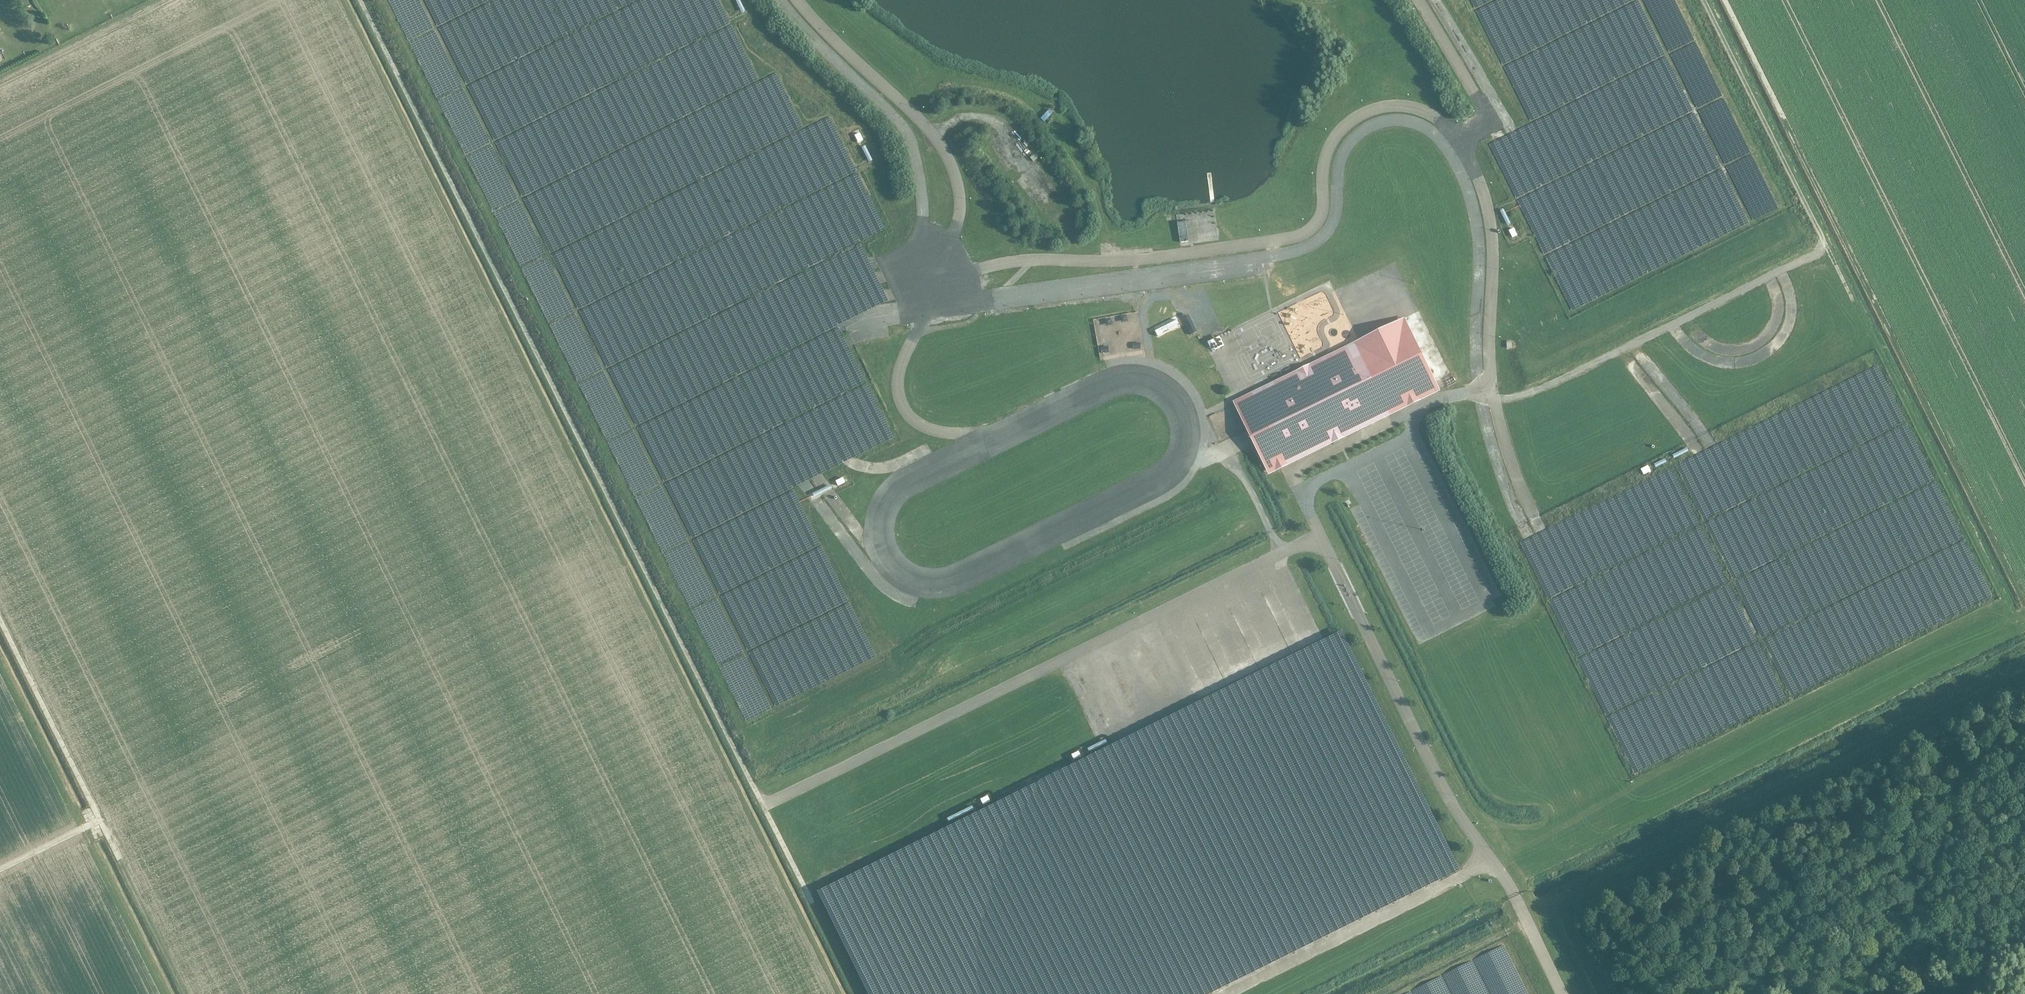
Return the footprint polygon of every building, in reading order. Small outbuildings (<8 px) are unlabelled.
[(1234,404),(1269,477),(1442,393),(1406,320),(1234,404)] [(1483,444),(1494,444),(1493,409),(1481,409),(1483,444)] [(1196,474),(1201,460),(1196,459),(1192,472),(1196,474)] [(1176,491),(1164,496),(1167,502),(1178,496),(1176,491)] [(1125,522),(1137,519),(1135,513),(1123,517),(1125,522)] [(1117,521),(1105,526),(1107,531),(1119,525),(1117,521)] [(816,890),(867,993),(1210,993),(1461,869),(1343,630),(816,890)] [(720,667),(746,720),(771,708),(744,655),(720,667)] [(1106,739),(1088,748),(1090,752),(1108,743),(1106,739)] [(987,795),(980,799),(983,805),(990,801),(987,795)] [(972,805),(946,818),(948,821),(973,809),(972,805)]
